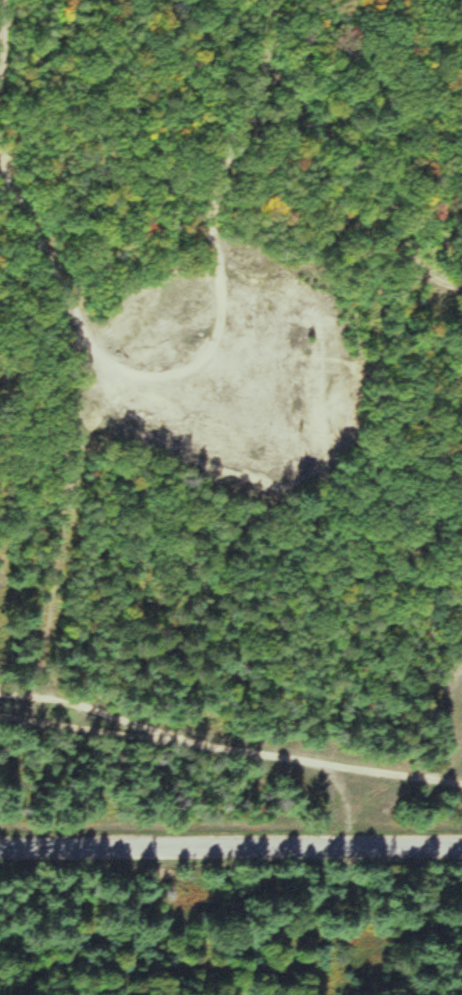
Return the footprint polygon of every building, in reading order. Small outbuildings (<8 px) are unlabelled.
[(249,436),(242,453),(278,467),(285,450),(249,436)]
